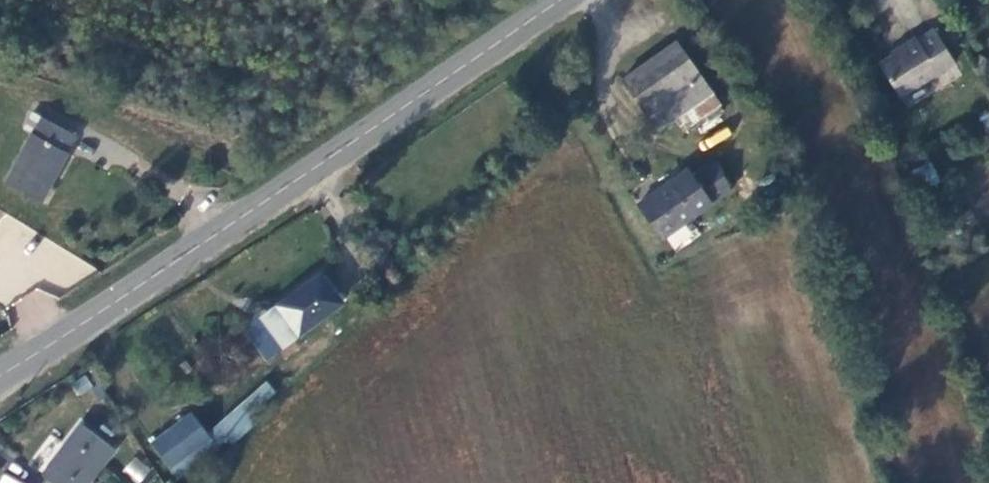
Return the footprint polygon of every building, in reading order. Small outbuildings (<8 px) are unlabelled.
[(885,66),(902,91),(955,58),(934,27),(918,37),(915,33),(901,41),(904,45),(894,51),(898,58),(885,66)] [(705,93),(674,46),(624,80),(655,128),(705,93)] [(39,115),(80,134),(85,124),(44,104),(39,115)] [(24,130),(32,134),(40,118),(32,114),(24,130)] [(32,134),(8,181),(43,198),(67,152),(65,151),(73,135),(40,118),(32,134)] [(699,142),(703,151),(731,136),(726,127),(699,142)] [(688,170),(636,202),(658,237),(729,192),(712,166),(693,178),(688,170)] [(318,274),(270,308),(280,321),(284,319),(297,333),(339,304),(318,274)] [(227,446),(281,397),(265,380),(211,430),(227,446)] [(150,443),(171,474),(210,447),(189,416),(150,443)] [(42,474),(53,482),(87,482),(113,452),(81,427),(42,474)] [(151,469),(135,456),(122,471),(136,482),(139,482),(151,469)] [(0,474),(0,482),(24,482),(0,474)]
